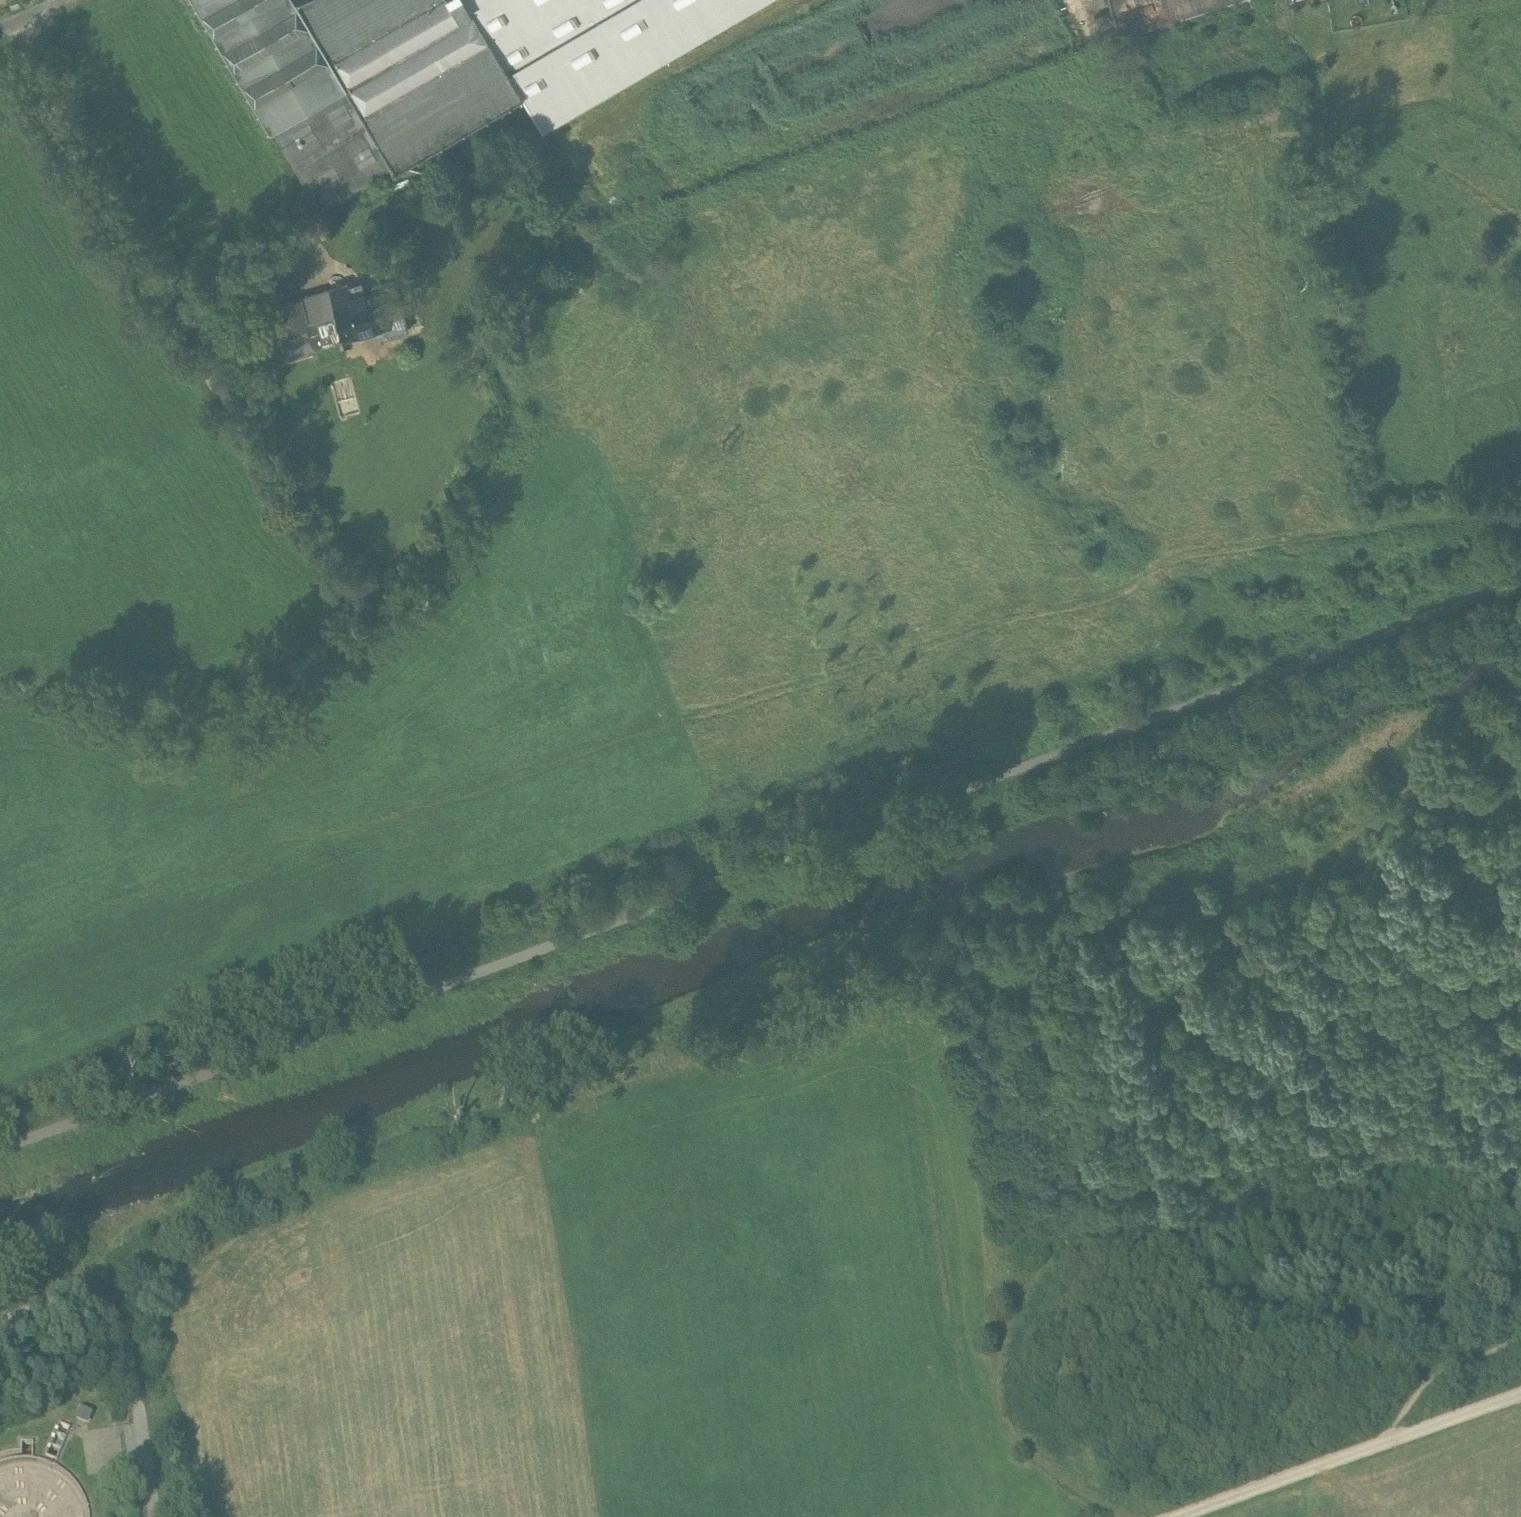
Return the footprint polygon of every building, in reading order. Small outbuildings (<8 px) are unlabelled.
[(394,170),(295,0),(193,0),(320,214),(394,170)] [(394,170),(421,154),(425,162),(448,149),(443,141),(524,95),(469,0),(295,0),(394,170)] [(524,95),(582,61),(596,86),(671,43),(646,0),(469,0),(524,95)] [(671,43),(744,0),(646,0),(671,43)] [(1120,35),(1232,0),(1109,0),(1120,35)] [(395,285),(351,298),(348,289),(331,294),(337,316),(342,332),(339,332),(342,342),(345,341),(382,329),(385,340),(407,334),(395,285)] [(331,294),(306,301),(312,323),(337,316),(331,294)] [(94,1412),(80,1406),(75,1419),(88,1424),(94,1412)]
